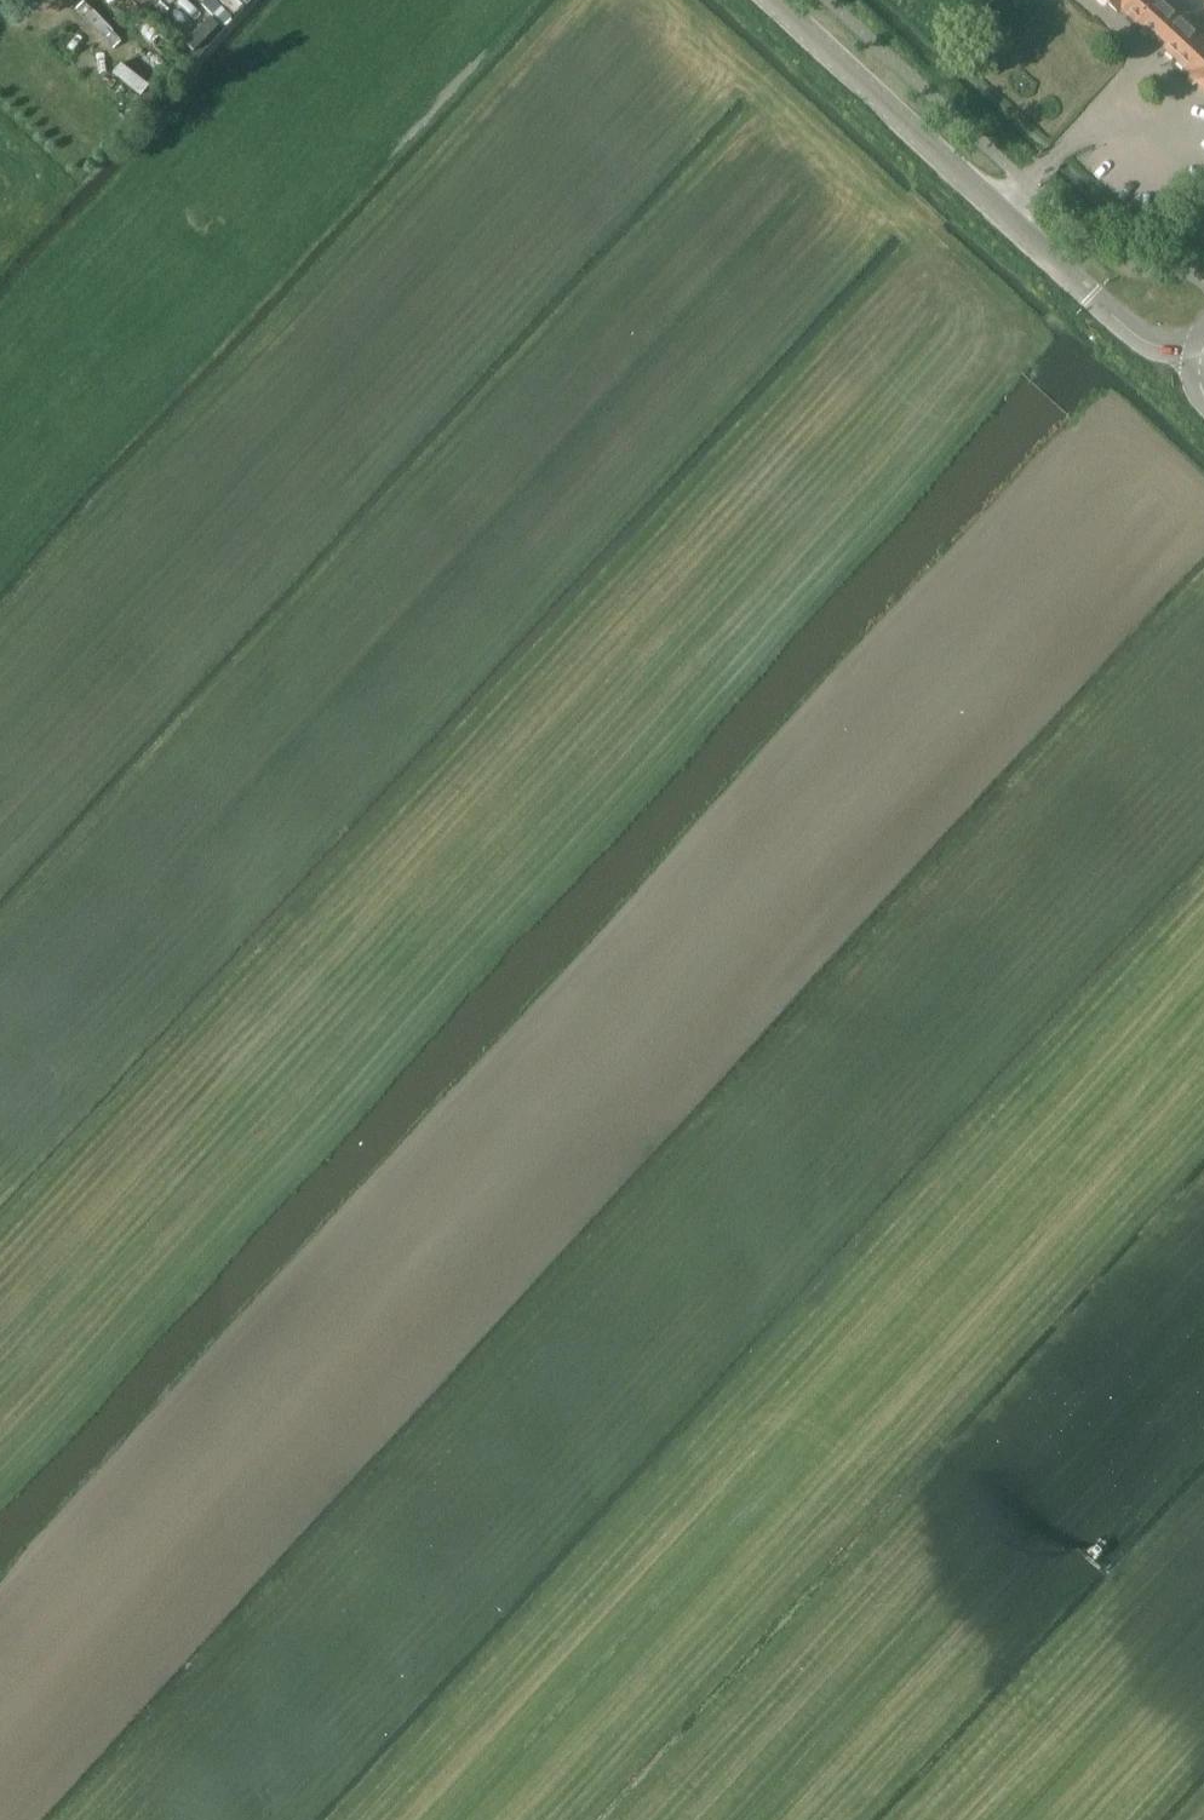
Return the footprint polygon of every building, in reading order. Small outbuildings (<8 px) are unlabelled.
[(111,34),(118,26),(90,0),(74,0),(111,34)] [(1199,43),(1203,38),(1201,35),(1203,33),(1167,0),(1163,0),(1162,0),(1109,0),(1134,23),(1136,21),(1154,37),(1159,32),(1170,43),(1165,48),(1188,70),(1185,73),(1203,91),(1203,47),(1199,43)] [(209,18),(184,43),(192,52),(217,27),(209,18)] [(113,70),(143,91),(151,80),(121,60),(113,70)]
